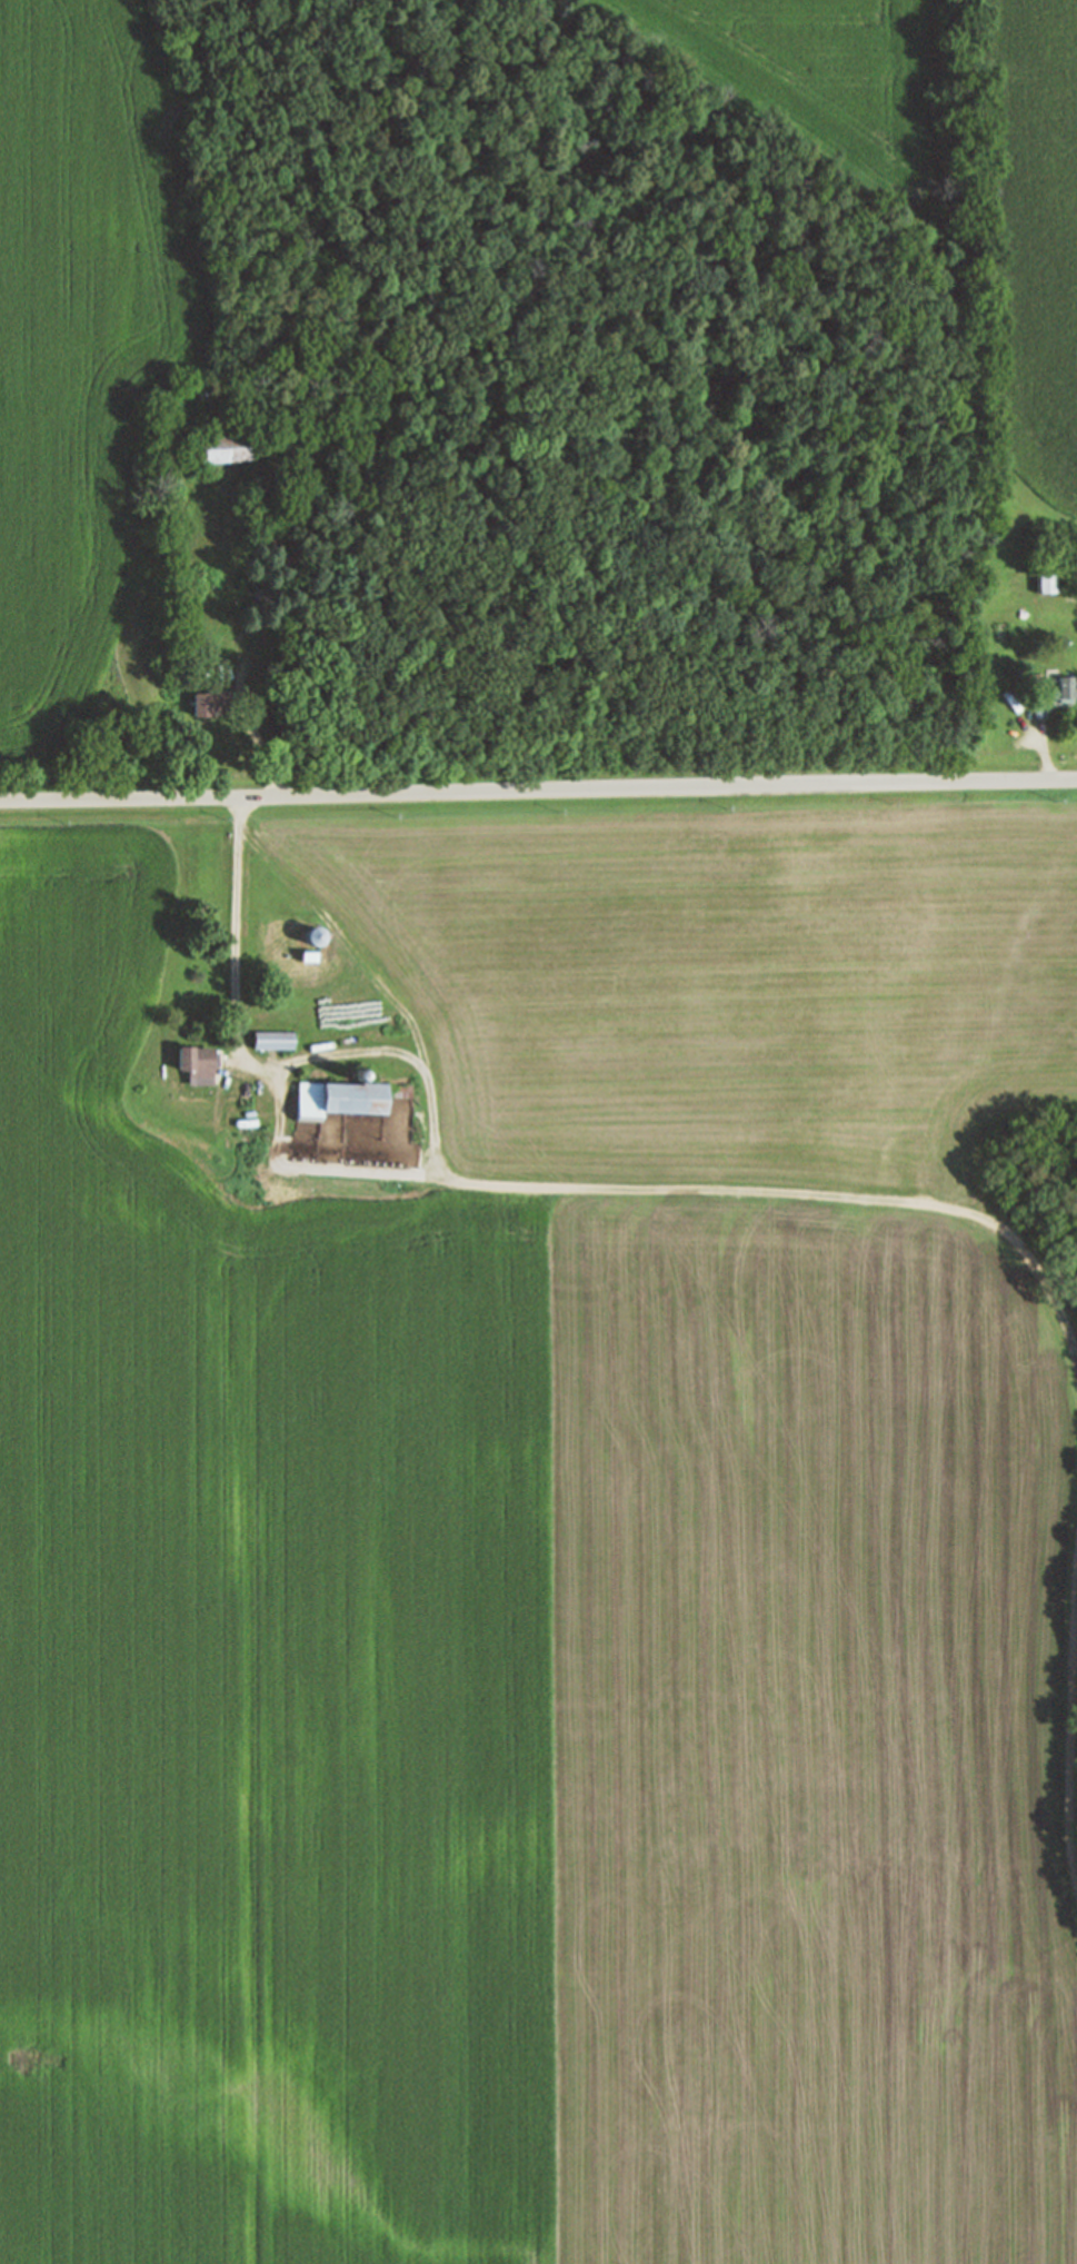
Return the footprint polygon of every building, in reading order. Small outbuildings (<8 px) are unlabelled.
[(247,434),(248,461),(196,464),(195,436),(247,434)] [(1035,566),(1035,593),(1067,593),(1067,580),(1056,582),(1055,565),(1035,566)] [(253,572),(251,598),(269,600),(272,573),(253,572)] [(1058,687),(1045,687),(1045,697),(1058,697),(1058,702),(1073,702),(1073,698),(1076,698),(1076,681),(1073,681),(1073,676),(1058,676),(1058,687)] [(187,691),(203,691),(203,687),(230,687),(230,714),(187,715),(187,691)] [(302,927),(299,943),(318,946),(321,931),(302,927)] [(315,963),(315,952),(299,952),(299,963),(315,963)] [(293,1032),(293,1050),(252,1049),(252,1031),(293,1032)] [(212,1047),(172,1047),(173,1069),(187,1069),(187,1085),(212,1085),(212,1047)] [(381,1085),(295,1081),(292,1119),(317,1121),(317,1113),(379,1116),(381,1085)]
